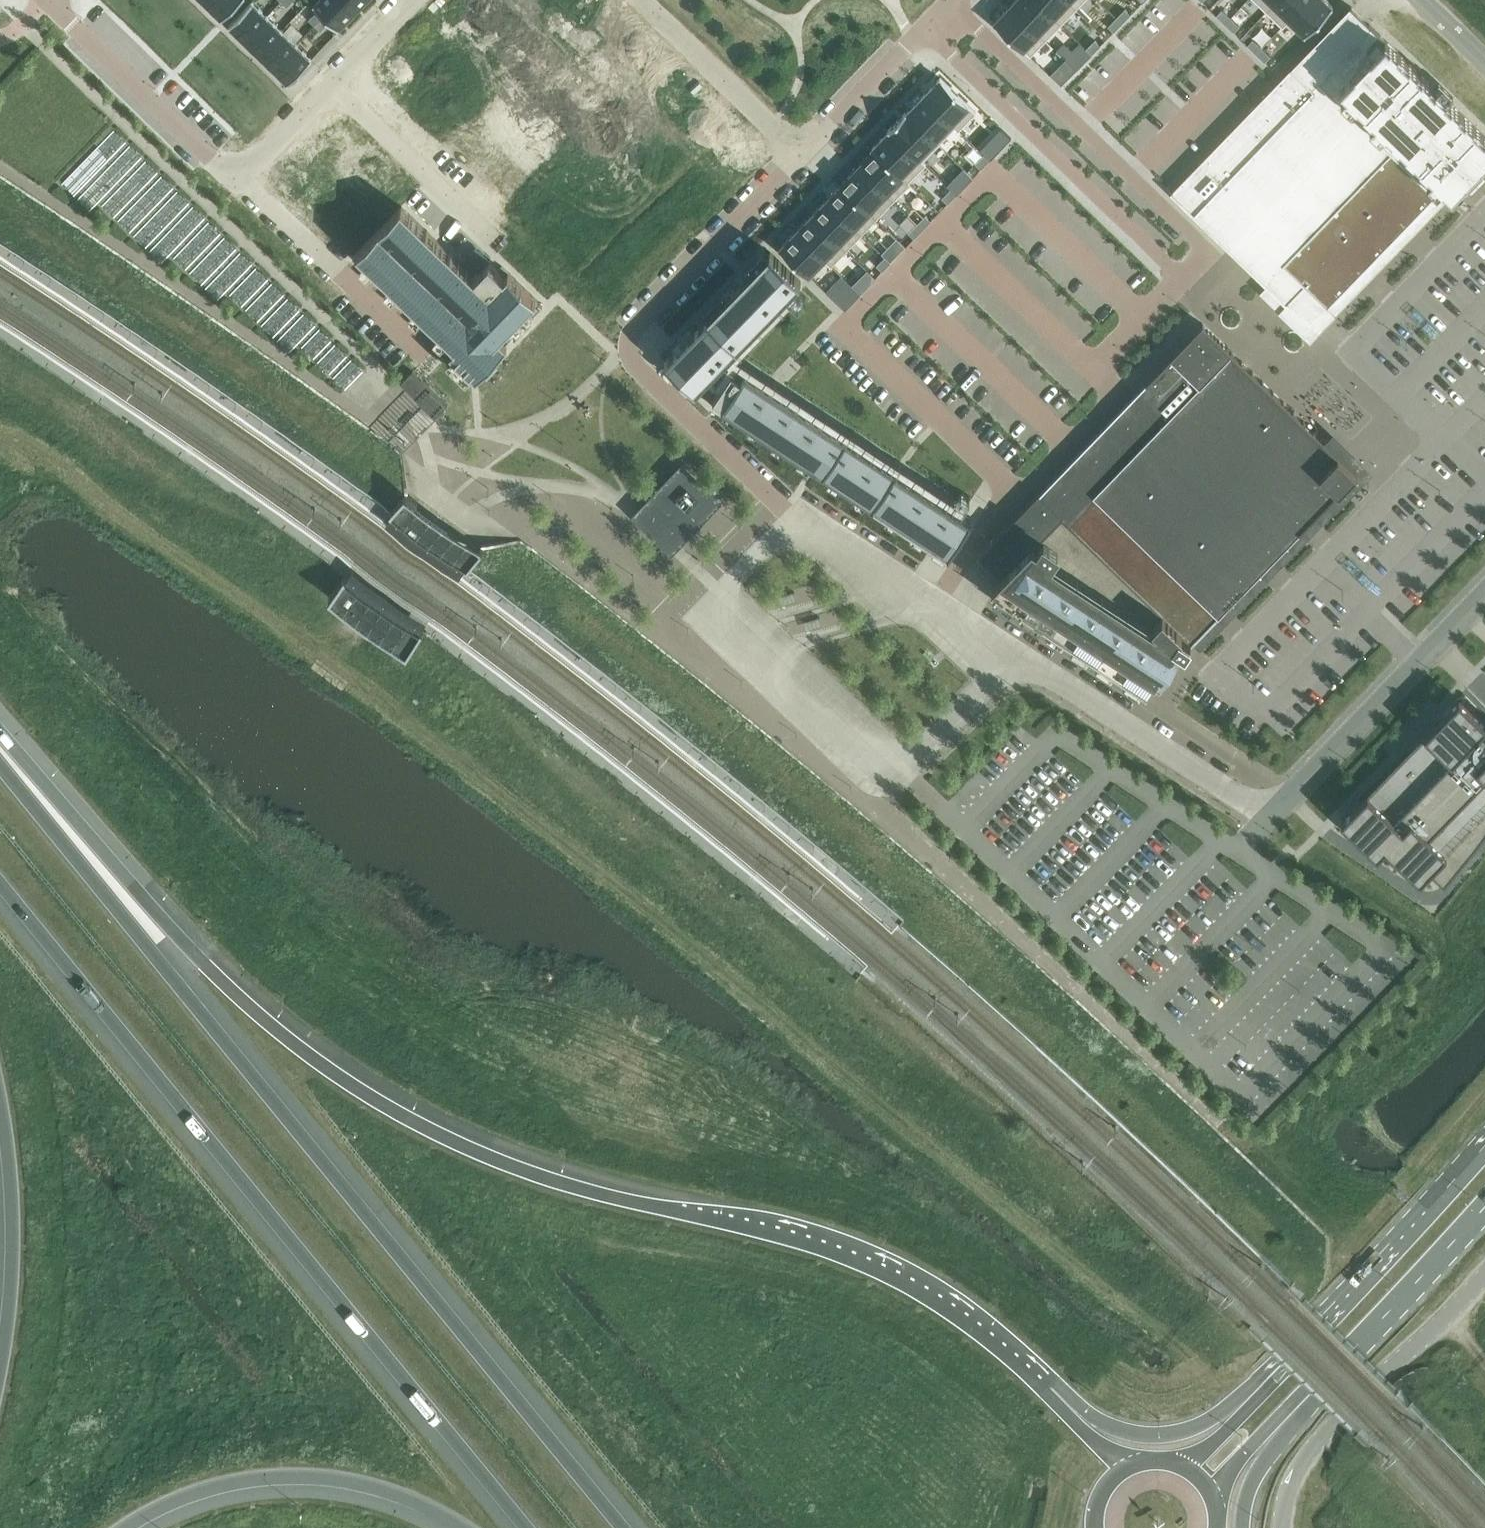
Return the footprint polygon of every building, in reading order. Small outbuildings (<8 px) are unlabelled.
[(207,3),(222,18),(239,0),(210,0),(207,3)] [(244,39),(267,15),(252,0),(228,24),(244,39)] [(339,0),(318,0),(313,6),(338,30),(354,14),(339,0)] [(354,14),(368,0),(339,0),(354,14)] [(1010,4),(1046,39),(1061,24),(1036,0),(1014,0),(1010,4)] [(1061,24),(1076,8),(1067,0),(1036,0),(1061,24)] [(1076,8),(1084,0),(1067,0),(1076,8)] [(1266,11),(1277,0),(1255,0),(1266,11)] [(1266,11),(1282,26),(1288,19),(1307,0),(1277,0),(1266,11)] [(1288,19),(1304,35),(1332,6),(1326,0),(1307,0),(1288,19)] [(1010,4),(994,21),(1030,56),(1046,39),(1010,4)] [(1350,5),(1170,191),(1285,303),(1278,310),(1309,340),(1451,194),(1444,187),(1340,86),(1355,70),(1369,56),(1385,39),(1350,5)] [(1124,8),(1116,17),(1122,23),(1130,14),(1124,8)] [(1222,9),(1216,15),(1225,23),(1230,17),(1222,9)] [(314,25),(323,16),(317,10),(308,19),(314,25)] [(281,29),(267,15),(244,39),(258,53),(281,29)] [(329,22),(323,16),(314,25),(320,31),(329,22)] [(1116,17),(1108,26),(1114,31),(1122,23),(1116,17)] [(1230,17),(1225,23),(1233,32),(1239,26),(1230,17)] [(258,53),(273,67),(296,43),(281,29),(258,53)] [(1094,39),(1086,48),(1092,54),(1100,45),(1094,39)] [(1253,39),(1247,45),(1256,53),(1261,47),(1253,39)] [(1340,86),(1444,187),(1451,194),(1466,178),(1481,163),(1484,159),(1484,158),(1484,136),(1447,99),(1385,39),(1369,56),(1355,70),(1340,86)] [(311,58),(296,43),(273,67),(288,82),(311,58)] [(1261,47),(1256,53),(1264,62),(1270,56),(1261,47)] [(940,77),(922,95),(955,127),(958,130),(976,112),(940,77)] [(905,111),(938,144),(955,127),(922,95),(906,112),(905,111)] [(905,111),(888,129),(922,161),(928,154),(938,144),(905,111)] [(888,130),(872,147),(908,182),(925,164),(922,161),(888,129),(888,130)] [(873,149),(857,166),(893,201),(910,184),(908,182),(872,147),(872,148),(873,149)] [(983,154),(975,163),(981,168),(989,160),(983,154)] [(857,166),(840,183),(876,218),(893,201),(857,166)] [(962,167),(945,184),(950,189),(956,194),(973,177),(962,167)] [(840,183),(825,199),(861,234),(876,218),(840,183)] [(950,189),(942,197),(948,203),(956,194),(950,189)] [(825,199),(810,215),(846,249),(855,240),(861,234),(825,199)] [(357,251),(353,255),(363,264),(369,271),(387,288),(394,294),(412,311),(418,318),(436,335),(443,342),(451,350),(450,350),(453,354),(473,372),(476,375),(486,365),(497,354),(507,343),(506,342),(542,305),(508,272),(504,276),(489,262),(475,276),(401,206),(379,228),(357,251)] [(810,215),(795,230),(824,258),(831,265),(846,249),(810,215)] [(925,215),(917,223),(923,229),(931,221),(925,215)] [(917,223),(908,232),(914,238),(923,229),(917,223)] [(795,230),(779,246),(808,275),(824,258),(795,230)] [(770,251),(665,360),(695,390),(697,388),(708,398),(732,368),(723,363),(801,281),(770,251)] [(884,256),(876,265),(882,271),(890,262),(884,256)] [(978,555),(1001,577),(1002,578),(1062,516),(1192,642),(1357,472),(1202,323),(978,555)] [(332,371),(344,381),(360,360),(334,340),(319,359),(333,370),(332,371)] [(732,368),(708,398),(719,409),(723,403),(822,470),(824,471),(948,553),(972,517),(745,368),(741,375),(732,368)] [(447,405),(417,375),(413,371),(403,380),(421,398),(418,400),(435,417),(447,405)] [(681,474),(647,509),(677,537),(710,502),(681,474)] [(1002,578),(1001,577),(991,588),(1146,689),(1156,674),(1161,677),(1179,650),(1182,652),(1192,642),(1062,516),(1002,578)] [(384,529),(416,552),(423,543),(391,519),(384,529)] [(1341,819),(1377,853),(1385,844),(1419,878),(1428,869),(1444,885),(1484,834),(1484,722),(1459,697),(1341,819)] [(1119,805),(1109,810),(1116,823),(1126,817),(1119,805)]
